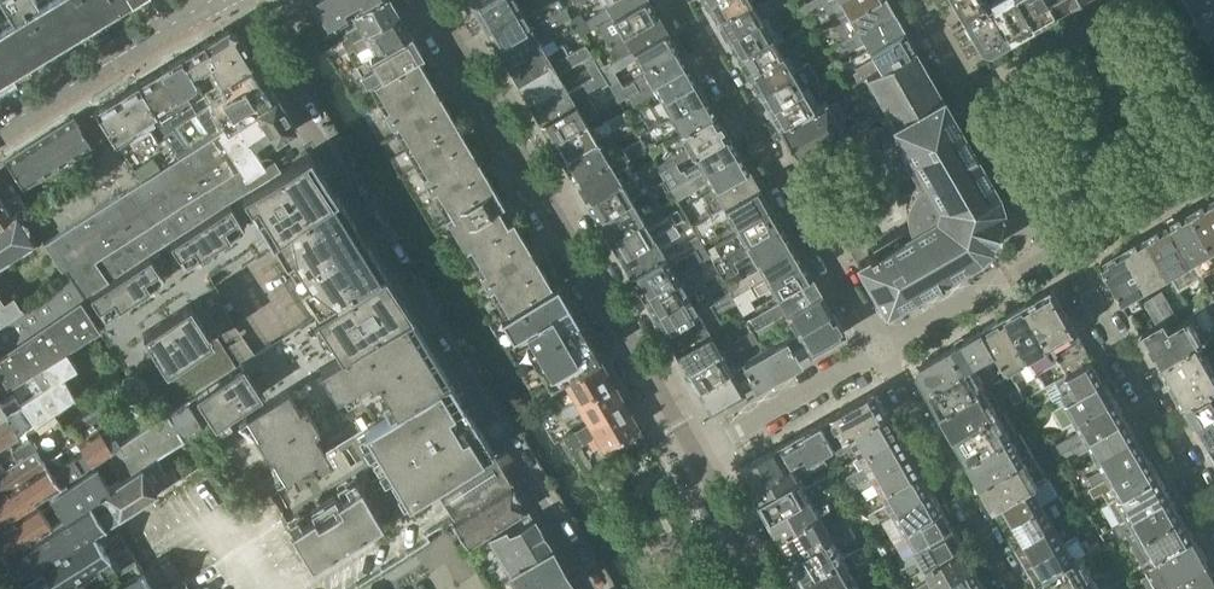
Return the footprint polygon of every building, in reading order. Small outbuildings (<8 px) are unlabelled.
[(2,27),(26,66),(40,58),(39,56),(49,50),(18,0),(0,0),(12,21),(2,27)] [(49,50),(57,45),(58,47),(73,38),(49,0),(46,0),(38,5),(35,0),(18,0),(49,50)] [(73,38),(86,30),(85,27),(95,21),(82,0),(49,0),(73,38)] [(95,21),(103,17),(105,19),(117,11),(111,0),(82,0),(95,21)] [(117,11),(131,3),(129,1),(131,0),(111,0),(117,11)] [(338,21),(349,15),(339,0),(308,0),(325,29),(338,21)] [(343,45),(398,13),(390,0),(376,0),(366,5),(349,15),(338,21),(346,35),(339,38),(343,45)] [(349,15),(366,5),(363,0),(339,0),(349,15)] [(485,26),(519,6),(515,0),(484,0),(473,6),(485,26)] [(496,45),(562,6),(559,0),(550,0),(524,15),(519,6),(485,26),(496,45)] [(596,24),(638,0),(602,0),(606,6),(584,19),(579,11),(570,17),(579,34),(596,24)] [(621,32),(655,12),(649,0),(638,0),(596,24),(601,33),(616,24),(621,32)] [(705,1),(716,19),(747,0),(707,0),(705,1)] [(751,0),(747,0),(716,19),(726,36),(773,9),(787,0),(764,0),(754,6),(751,0)] [(819,6),(828,0),(805,0),(798,4),(804,14),(819,6)] [(831,21),(847,12),(847,13),(870,0),(828,0),(819,6),(824,14),(826,13),(831,21)] [(842,40),(853,34),(893,12),(886,0),(870,0),(847,13),(847,12),(831,21),(839,35),(842,40)] [(982,0),(952,0),(960,13),(982,0)] [(960,13),(979,45),(978,46),(988,48),(1006,37),(985,0),(982,0),(960,13)] [(1006,37),(1030,23),(1016,0),(985,0),(1006,37)] [(1030,23),(1053,10),(1047,0),(1016,0),(1030,23)] [(1053,10),(1070,0),(1047,0),(1053,10)] [(1204,31),(1213,24),(1213,0),(1200,0),(1190,6),(1204,31)] [(496,45),(507,64),(552,37),(547,27),(568,15),(563,5),(562,6),(496,45)] [(783,26),(773,9),(726,36),(736,54),(771,34),(783,26)] [(611,53),(614,58),(665,29),(655,12),(621,32),(607,40),(614,51),(612,53),(612,52),(611,53)] [(903,29),(893,12),(853,34),(842,40),(844,44),(847,49),(850,48),(853,46),(863,40),(868,49),(903,29)] [(360,59),(362,61),(409,32),(398,13),(343,45),(347,50),(353,46),(356,51),(356,53),(357,56),(358,58),(360,59)] [(803,28),(807,35),(815,31),(810,24),(803,28)] [(1204,31),(1213,48),(1213,24),(1204,31)] [(4,77),(11,73),(12,75),(26,66),(2,27),(0,28),(0,70),(4,77)] [(736,54),(747,72),(798,42),(806,37),(800,27),(775,42),(771,34),(736,54)] [(201,90),(253,58),(237,30),(228,28),(227,29),(206,42),(205,42),(183,56),(182,55),(180,56),(201,90)] [(603,74),(607,81),(608,83),(617,77),(613,70),(636,57),(640,64),(675,44),(665,29),(614,58),(603,65),(599,67),(603,74)] [(873,57),(859,64),(854,67),(856,70),(852,72),(856,80),(863,77),(863,76),(865,75),(913,47),(903,29),(868,49),(873,57)] [(365,82),(366,81),(416,54),(421,52),(410,32),(409,32),(362,61),(355,64),(365,82)] [(507,64),(518,83),(568,53),(562,44),(557,46),(552,37),(507,64)] [(798,42),(747,72),(757,89),(791,69),(802,62),(798,55),(803,52),(798,42)] [(518,83),(529,102),(563,82),(557,71),(570,64),(569,63),(581,57),(589,52),(585,44),(568,53),(518,83)] [(608,83),(612,91),(618,100),(627,94),(684,61),(675,44),(640,64),(645,72),(627,82),(628,83),(622,86),(617,77),(608,83)] [(913,47),(865,75),(903,142),(898,145),(918,181),(916,183),(913,186),(911,189),(909,192),(907,196),(906,199),(905,203),(905,206),(905,208),(905,212),(905,215),(906,219),(908,222),(873,242),(861,222),(841,234),(853,255),(856,260),(858,264),(858,263),(883,305),(882,305),(884,308),(888,307),(887,306),(914,291),(918,289),(945,273),(949,271),(948,271),(975,255),(976,256),(979,254),(978,253),(990,243),(992,242),(993,242),(993,239),(993,238),(994,236),(993,236),(999,213),(1000,213),(1001,211),(1002,208),(1001,207),(1000,205),(1000,206),(995,190),(996,190),(994,187),(978,160),(977,157),(976,157),(960,129),(959,126),(958,126),(943,99),(943,98),(941,95),(913,47)] [(581,57),(587,67),(596,62),(593,57),(592,58),(589,52),(581,57)] [(417,167),(421,174),(455,152),(460,148),(463,153),(471,149),(438,92),(443,89),(441,85),(438,80),(433,83),(416,54),(366,81),(378,101),(383,108),(397,133),(406,149),(416,165),(417,167)] [(593,57),(596,62),(599,67),(603,65),(598,55),(593,57)] [(181,103),(187,99),(201,90),(180,56),(160,69),(181,103)] [(211,103),(214,109),(264,77),(253,58),(201,90),(187,99),(195,112),(211,103)] [(694,78),(684,61),(627,94),(632,103),(655,90),(660,98),(694,78)] [(596,62),(587,67),(592,76),(594,79),(603,74),(599,67),(596,62)] [(796,77),(791,69),(757,89),(767,106),(820,76),(814,66),(796,77)] [(158,117),(181,103),(160,69),(137,83),(157,115),(158,117)] [(568,90),(563,82),(529,102),(540,120),(607,81),(603,74),(594,79),(592,76),(581,83),(568,90)] [(821,75),(820,76),(767,106),(778,125),(822,99),(818,90),(827,85),(821,75)] [(195,112),(209,136),(225,126),(275,95),(275,94),(268,83),(264,77),(214,109),(211,103),(195,112)] [(694,78),(660,98),(649,104),(653,112),(658,121),(704,95),(694,78)] [(540,120),(552,140),(585,120),(579,110),(612,91),(608,83),(607,81),(540,120)] [(146,122),(157,115),(137,83),(117,95),(150,148),(158,143),(154,137),(146,122)] [(140,155),(150,148),(117,95),(95,109),(115,142),(127,134),(140,155)] [(240,150),(249,145),(253,142),(250,138),(266,128),(275,141),(295,128),(275,95),(225,126),(240,150)] [(640,138),(643,144),(658,136),(656,133),(674,123),(678,130),(713,110),(704,95),(658,121),(636,133),(639,138),(640,138)] [(824,98),(822,99),(778,125),(795,154),(798,152),(807,147),(841,128),(824,98)] [(176,157),(209,136),(195,112),(187,99),(181,103),(158,117),(153,120),(176,157)] [(685,141),(691,152),(726,132),(713,110),(678,130),(663,139),(666,145),(668,143),(671,149),(685,141)] [(552,140),(562,158),(629,119),(624,111),(604,122),(604,121),(590,129),(585,120),(552,140)] [(5,161),(21,187),(89,145),(72,118),(5,161)] [(562,158),(573,177),(619,149),(614,140),(619,137),(617,135),(633,127),(631,123),(629,119),(562,158)] [(229,203),(242,195),(278,171),(271,159),(267,158),(259,160),(249,145),(240,150),(225,126),(209,136),(176,157),(44,242),(61,272),(65,269),(83,298),(89,294),(149,255),(169,242),(229,203)] [(660,170),(664,178),(669,188),(736,149),(726,132),(691,152),(696,160),(679,170),(674,161),(660,170)] [(573,177),(586,199),(632,171),(625,160),(645,148),(643,144),(640,138),(639,138),(619,149),(573,177)] [(454,230),(465,249),(512,218),(477,159),(483,156),(477,146),(471,149),(463,153),(460,148),(455,152),(421,174),(452,225),(454,230)] [(807,147),(798,152),(808,169),(817,164),(807,147)] [(736,149),(669,188),(674,197),(707,179),(712,187),(747,167),(736,149)] [(376,379),(395,410),(448,376),(410,314),(411,313),(384,272),(335,192),(308,152),(278,171),(242,195),(257,218),(285,263),(293,258),(308,282),(301,287),(318,313),(314,316),(340,355),(319,368),(336,396),(367,377),(370,383),(376,379)] [(704,209),(707,214),(757,185),(747,167),(712,187),(701,194),(705,202),(703,203),(706,208),(704,209)] [(586,199),(597,217),(664,178),(660,170),(658,168),(637,180),(632,171),(586,199)] [(597,217),(608,237),(642,217),(636,207),(669,188),(664,178),(597,217)] [(691,223),(697,234),(700,240),(715,232),(710,225),(728,215),(733,223),(768,203),(757,185),(707,214),(691,223)] [(36,243),(36,242),(16,210),(25,204),(16,190),(3,197),(2,198),(0,195),(0,266),(36,243)] [(1213,247),(1213,198),(1213,196),(1191,209),(1213,247)] [(243,225),(229,203),(169,242),(184,264),(243,225)] [(712,245),(705,249),(708,254),(711,259),(778,221),(768,203),(733,223),(737,231),(712,245)] [(608,237),(619,255),(682,218),(676,208),(647,224),(642,217),(608,237)] [(1168,222),(1174,232),(1176,230),(1186,248),(1182,251),(1189,262),(1191,261),(1200,277),(1210,271),(1207,265),(1213,261),(1213,247),(1191,209),(1168,222)] [(619,255),(630,274),(664,254),(658,244),(678,232),(678,230),(691,223),(686,215),(682,218),(619,255)] [(489,288),(502,312),(551,284),(535,257),(540,254),(534,244),(529,247),(512,218),(465,249),(489,288)] [(711,259),(713,263),(721,277),(737,267),(732,259),(749,250),(753,258),(788,238),(778,221),(711,259)] [(1168,222),(1146,235),(1169,274),(1174,283),(1187,276),(1191,282),(1200,277),(1191,261),(1189,262),(1182,251),(1186,248),(1176,230),(1174,232),(1168,222)] [(630,274),(641,293),(692,263),(708,254),(705,249),(703,246),(700,240),(697,234),(689,238),(694,247),(669,262),(664,254),(630,274)] [(1146,235),(1124,248),(1129,257),(1132,256),(1142,273),(1138,276),(1145,289),(1148,288),(1165,318),(1175,313),(1158,281),(1169,274),(1146,235)] [(726,285),(730,292),(732,294),(799,256),(788,238),(753,258),(758,266),(726,285)] [(1144,301),(1157,323),(1165,318),(1148,288),(1145,289),(1138,276),(1142,273),(1132,256),(1129,257),(1124,248),(1102,260),(1130,309),(1144,301)] [(163,277),(149,255),(89,294),(104,316),(163,277)] [(732,294),(737,302),(753,293),(754,294),(769,285),(774,293),(808,273),(799,256),(732,294)] [(641,293),(652,311),(686,292),(703,282),(692,263),(641,293)] [(61,272),(56,275),(59,280),(21,305),(0,319),(0,352),(80,300),(83,298),(65,269),(61,272)] [(749,317),(755,328),(819,291),(808,273),(774,293),(778,300),(749,317)] [(549,385),(562,377),(598,356),(597,355),(598,355),(555,281),(551,284),(502,312),(503,312),(500,314),(512,334),(524,327),(533,342),(526,345),(549,385)] [(686,292),(652,311),(663,330),(714,301),(703,282),(686,292)] [(1027,303),(1067,375),(1094,361),(1052,289),(1027,303)] [(753,329),(757,337),(771,329),(771,325),(775,322),(782,336),(829,308),(819,291),(755,328),(753,329)] [(663,330),(674,349),(708,329),(720,322),(715,312),(735,301),(736,303),(737,302),(732,294),(730,292),(714,301),(663,330)] [(1144,331),(1143,331),(1162,364),(1201,343),(1213,335),(1213,300),(1210,293),(1191,304),(1196,312),(1180,322),(1175,313),(1165,318),(1157,323),(1144,331)] [(21,305),(20,304),(19,305),(18,302),(12,294),(3,300),(0,296),(0,319),(21,305)] [(40,364),(64,349),(85,335),(86,337),(93,333),(99,329),(80,300),(0,352),(0,390),(40,364)] [(162,363),(165,369),(212,339),(208,333),(210,332),(208,329),(207,330),(189,303),(142,333),(156,355),(162,363)] [(1027,303),(1006,315),(1038,373),(1046,387),(1056,381),(1067,375),(1027,303)] [(829,308),(782,336),(742,359),(755,382),(796,358),(843,332),(840,326),(833,315),(832,312),(831,312),(829,308)] [(1006,315),(983,329),(1011,376),(1016,386),(1018,385),(1009,369),(1020,363),(1029,378),(1038,373),(1006,315)] [(674,349),(686,369),(751,330),(746,320),(713,338),(708,329),(674,349)] [(757,337),(753,329),(751,330),(686,369),(696,387),(729,366),(742,359),(736,350),(755,339),(755,338),(757,337)] [(920,372),(944,414),(1011,376),(983,329),(922,363),(920,372)] [(216,337),(151,379),(170,408),(184,399),(194,393),(235,367),(216,337)] [(1174,384),(1183,379),(1182,377),(1198,368),(1200,371),(1211,365),(1210,363),(1213,361),(1213,349),(1206,353),(1201,343),(1162,364),(1174,384)] [(51,412),(73,398),(62,374),(75,366),(64,349),(40,364),(52,382),(0,414),(0,442),(7,438),(9,441),(51,412)] [(547,386),(560,409),(575,400),(611,379),(610,378),(611,374),(607,367),(603,366),(598,356),(562,377),(549,385),(547,386)] [(729,366),(696,387),(709,409),(755,382),(742,359),(729,366)] [(1056,381),(1067,400),(1068,400),(1104,380),(1094,361),(1067,375),(1056,381)] [(1185,404),(1213,387),(1213,361),(1210,363),(1211,365),(1200,371),(1198,368),(1182,377),(1183,379),(1174,384),(1185,404)] [(216,422),(226,415),(260,393),(261,393),(241,363),(235,367),(194,393),(212,421),(214,423),(216,422)] [(52,382),(40,364),(0,390),(0,414),(52,382)] [(944,414),(958,438),(996,416),(988,402),(1009,390),(1016,403),(1025,397),(1018,385),(1016,386),(1011,376),(944,414)] [(389,414),(325,453),(284,478),(266,489),(310,562),(381,518),(380,517),(434,484),(491,449),(463,402),(448,378),(448,377),(389,414)] [(581,409),(588,422),(624,402),(623,400),(624,397),(620,390),(616,389),(611,379),(575,400),(560,409),(565,418),(581,409)] [(1071,409),(1078,420),(1115,399),(1104,380),(1068,400),(1067,400),(1043,413),(1035,418),(1040,427),(1071,409)] [(1198,426),(1207,421),(1206,419),(1213,414),(1213,387),(1185,404),(1198,426)] [(272,458),(284,478),(325,453),(313,433),(318,430),(304,406),(298,409),(286,389),(245,414),(257,434),(255,436),(269,460),(272,458)] [(899,432),(888,413),(876,390),(853,403),(832,415),(822,421),(820,422),(811,428),(807,430),(742,467),(753,487),(819,449),(821,452),(833,445),(839,454),(848,449),(853,457),(854,459),(864,454),(899,432)] [(107,484),(95,464),(106,457),(118,477),(154,455),(186,435),(188,434),(189,436),(202,428),(185,402),(189,399),(188,398),(170,410),(166,413),(129,437),(127,437),(120,442),(119,441),(0,521),(0,545),(5,553),(107,484)] [(1052,446),(1057,457),(1126,418),(1115,399),(1078,420),(1083,429),(1052,446)] [(60,449),(109,417),(110,418),(113,417),(104,402),(102,403),(62,428),(0,466),(0,489),(60,449)] [(602,446),(611,441),(638,426),(636,423),(637,420),(633,413),(630,412),(624,402),(588,422),(563,437),(571,449),(595,435),(602,446)] [(62,428),(51,412),(9,441),(7,438),(0,442),(0,466),(62,428)] [(1208,444),(1213,441),(1213,414),(1206,419),(1207,421),(1198,426),(1208,444)] [(958,438),(970,460),(1009,439),(996,416),(958,438)] [(109,417),(60,449),(0,489),(0,521),(119,441),(115,435),(119,432),(110,418),(109,417)] [(1093,446),(1100,458),(1137,437),(1126,418),(1057,457),(1061,464),(1093,446)] [(638,426),(611,441),(618,454),(644,438),(638,426)] [(909,450),(899,432),(864,454),(854,459),(859,469),(847,476),(851,483),(853,482),(909,450)] [(1088,477),(1093,486),(1148,456),(1137,437),(1100,458),(1105,467),(1088,477)] [(970,460),(984,484),(1022,461),(1009,439),(970,460)] [(499,462),(491,449),(434,484),(441,500),(450,518),(509,481),(499,462)] [(753,487),(760,499),(800,477),(827,462),(821,452),(819,449),(753,487)] [(878,480),(884,490),(920,469),(909,450),(853,482),(851,483),(842,489),(846,497),(853,493),(861,488),(862,489),(878,480)] [(19,578),(96,529),(110,521),(155,491),(155,492),(178,477),(171,467),(165,472),(154,455),(118,477),(107,484),(5,553),(19,578)] [(1105,489),(1111,500),(1159,475),(1148,456),(1093,486),(1078,494),(1082,502),(1105,489)] [(984,484),(997,508),(1039,482),(1026,459),(1022,461),(984,484)] [(155,492),(155,491),(110,521),(96,529),(19,578),(20,578),(27,588),(56,588),(108,557),(109,556),(96,536),(108,529),(114,526),(126,545),(220,485),(219,484),(203,460),(202,460),(178,477),(155,492)] [(868,513),(873,522),(881,518),(931,489),(920,469),(884,490),(890,501),(868,513)] [(770,517),(827,486),(834,482),(829,474),(805,487),(800,477),(760,499),(770,517)] [(1096,524),(1102,535),(1171,495),(1159,475),(1111,500),(1109,501),(1117,513),(1096,524)] [(1039,482),(997,508),(1007,526),(1044,503),(1060,495),(1050,477),(1039,482)] [(526,509),(520,499),(518,495),(509,481),(450,518),(452,521),(459,534),(467,546),(526,509)] [(770,517),(781,537),(821,515),(816,504),(832,495),(827,486),(770,517)] [(881,518),(886,526),(890,524),(896,533),(942,508),(931,489),(881,518)] [(1126,530),(1133,543),(1183,516),(1171,495),(1102,535),(1106,542),(1126,530)] [(1007,526),(1018,545),(1072,515),(1066,504),(1049,513),(1044,503),(1007,526)] [(900,546),(905,554),(952,527),(942,508),(896,533),(902,545),(900,546)] [(519,588),(563,588),(571,584),(551,549),(550,550),(533,521),(529,516),(530,515),(530,514),(489,538),(510,574),(519,588)] [(781,537),(792,558),(849,526),(844,517),(828,527),(821,515),(781,537)] [(1018,545),(1028,562),(1077,532),(1080,531),(1072,515),(1018,545)] [(1137,552),(1144,564),(1195,537),(1183,516),(1133,543),(1132,544),(1136,552),(1137,552)] [(792,558),(804,578),(844,556),(839,546),(855,537),(849,526),(792,558)] [(921,556),(927,567),(963,546),(952,527),(905,554),(900,557),(902,561),(899,563),(902,567),(921,556)] [(1028,562),(1038,581),(1081,556),(1091,550),(1086,541),(1082,542),(1077,532),(1028,562)] [(1149,574),(1157,588),(1209,561),(1195,537),(1144,564),(1149,574)] [(87,585),(111,571),(114,575),(135,562),(132,558),(125,546),(108,557),(56,588),(90,588),(87,585)] [(919,588),(932,588),(974,565),(963,546),(927,567),(933,577),(917,586),(919,588)] [(851,553),(844,556),(804,578),(810,588),(833,588),(853,578),(877,565),(872,556),(864,561),(858,565),(851,553)] [(1043,588),(1081,588),(1095,581),(1081,556),(1038,581),(1043,588)] [(861,586),(889,571),(884,561),(877,565),(853,578),(833,588),(863,588),(861,586)] [(1157,588),(1158,588),(1213,588),(1213,571),(1209,561),(1157,588)] [(985,584),(974,565),(932,588),(976,588),(985,584)] [(139,569),(107,588),(152,588),(139,569)] [(1126,577),(1106,588),(1133,588),(1126,577)]
